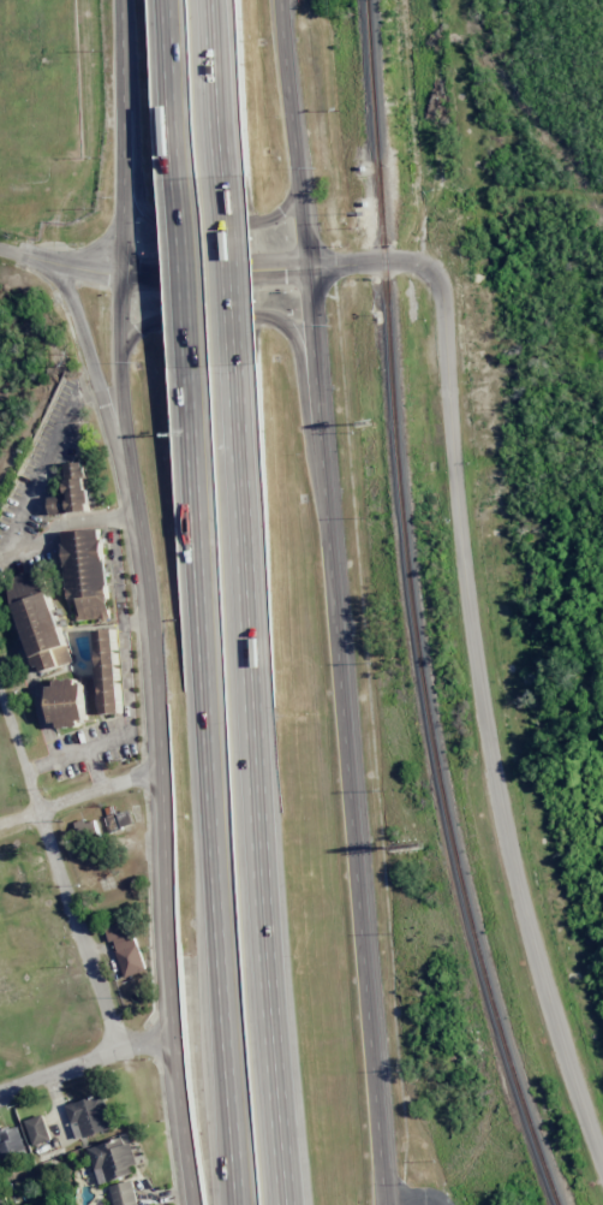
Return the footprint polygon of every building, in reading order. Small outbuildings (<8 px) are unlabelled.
[(50,497),(51,516),(91,513),(86,462),(66,464),(68,496),(50,497)] [(70,621),(108,619),(103,530),(65,532),(70,621)] [(71,663),(41,570),(8,581),(37,674),(71,663)] [(121,714),(117,630),(97,631),(102,715),(121,714)] [(48,684),(52,723),(59,722),(60,727),(88,724),(84,680),(48,684)] [(134,826),(130,811),(107,817),(111,831),(134,826)] [(95,821),(85,823),(84,819),(74,821),(79,840),(99,834),(95,821)] [(147,971),(129,922),(108,929),(125,978),(147,971)] [(83,1139),(113,1129),(101,1094),(66,1106),(72,1124),(78,1122),(83,1139)] [(25,1121),(33,1147),(51,1140),(43,1115),(25,1121)] [(100,1184),(138,1170),(125,1135),(87,1149),(100,1184)] [(115,1204),(138,1204),(132,1181),(110,1187),(115,1204)]
